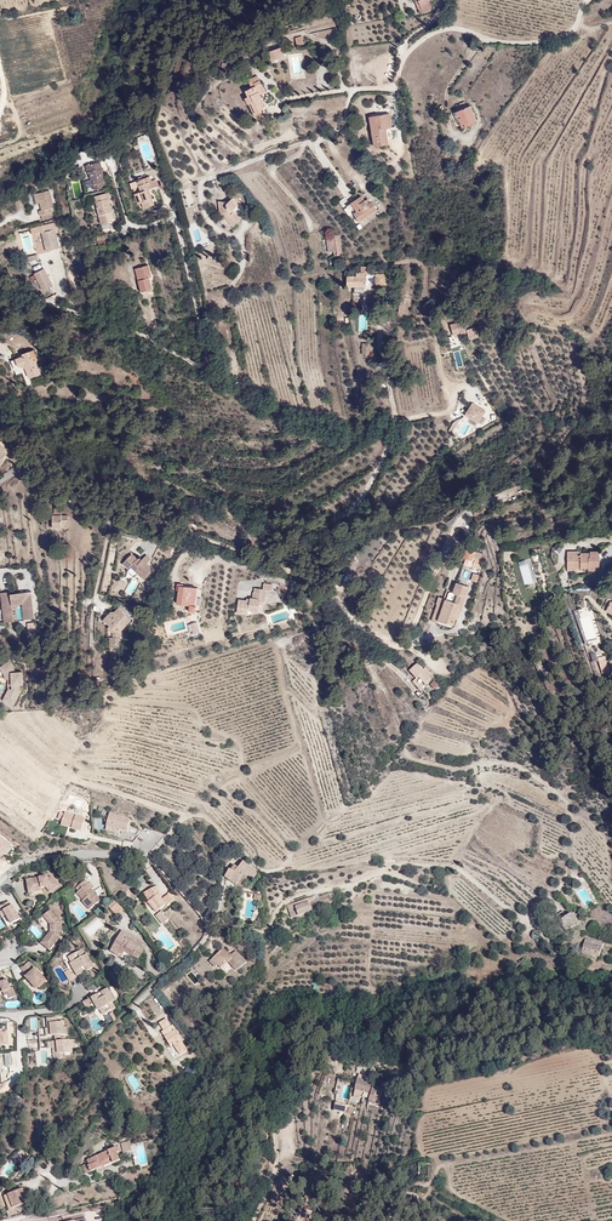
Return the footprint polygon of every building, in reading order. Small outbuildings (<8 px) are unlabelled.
[(421,14),(433,9),(430,0),(415,0),(421,14)] [(303,35),(295,37),(297,45),(304,44),(303,35)] [(269,49),(271,59),(285,56),(282,46),(269,49)] [(260,94),(266,91),(257,74),(248,79),(251,86),(245,89),(248,95),(245,96),(254,115),(267,108),(260,94)] [(477,121),(471,108),(457,114),(463,128),(477,121)] [(391,114),(370,117),(375,146),(389,144),(387,129),(393,128),(391,114)] [(101,160),(87,164),(93,189),(107,186),(101,160)] [(150,176),(129,182),(132,192),(134,191),(137,203),(142,202),(143,208),(155,204),(150,188),(158,186),(156,179),(151,180),(150,176)] [(84,180),(87,192),(93,190),(91,179),(84,180)] [(47,188),(35,191),(38,199),(40,206),(37,207),(38,212),(48,210),(55,208),(53,204),(51,204),(47,188)] [(108,192),(94,195),(103,233),(116,230),(115,226),(111,227),(109,219),(115,217),(108,192)] [(354,214),(360,222),(378,210),(372,202),(371,203),(367,205),(364,201),(361,197),(352,204),(358,212),(354,214)] [(225,212),(226,224),(239,223),(237,199),(218,201),(219,212),(225,212)] [(352,203),(348,206),(354,214),(358,212),(352,204),(352,203)] [(49,230),(41,232),(45,250),(61,247),(57,229),(59,228),(57,220),(47,223),(49,230)] [(24,255),(35,252),(30,230),(19,233),(24,255)] [(340,236),(327,238),(329,253),(334,252),(334,256),(343,255),(340,236)] [(45,252),(43,240),(35,241),(37,253),(45,252)] [(141,292),(154,288),(147,264),(134,268),(141,292)] [(356,275),(346,275),(346,286),(366,286),(366,274),(370,274),(370,266),(361,266),(361,271),(356,271),(356,275)] [(45,267),(34,272),(41,290),(52,285),(45,267)] [(386,274),(375,274),(375,284),(386,284),(386,274)] [(464,322),(450,326),(453,334),(466,331),(466,329),(464,322)] [(474,327),(466,329),(469,340),(478,338),(474,327)] [(372,343),(362,342),(362,354),(372,354),(372,343)] [(13,371),(21,368),(26,384),(30,383),(28,377),(42,372),(34,350),(8,358),(13,371)] [(464,415),(478,424),(486,411),(472,402),(464,415)] [(465,437),(469,423),(463,422),(459,436),(465,437)] [(13,453),(1,441),(0,443),(0,469),(13,453)] [(472,508),(475,516),(487,511),(483,503),(472,508)] [(473,546),(468,545),(464,556),(473,559),(476,552),(472,551),(473,546)] [(580,550),(570,550),(570,557),(567,557),(567,564),(574,564),(574,568),(588,568),(588,569),(598,569),(598,550),(591,550),(591,552),(580,552),(580,550)] [(134,553),(124,564),(149,580),(157,571),(154,558),(149,554),(141,557),(134,553)] [(477,558),(474,566),(482,568),(484,561),(477,558)] [(527,565),(520,566),(525,584),(536,581),(529,559),(525,560),(527,565)] [(470,584),(456,579),(452,590),(457,591),(454,600),(439,595),(436,603),(438,603),(433,619),(439,621),(440,618),(454,622),(456,616),(460,605),(463,606),(470,584)] [(265,615),(276,585),(264,583),(263,590),(254,589),(251,599),(238,600),(239,614),(265,615)] [(201,590),(181,585),(178,604),(192,607),(190,611),(198,613),(201,590)] [(36,591),(3,592),(5,622),(37,619),(36,591)] [(118,606),(106,619),(112,625),(109,628),(112,635),(112,648),(124,647),(122,641),(128,637),(129,627),(133,619),(118,606)] [(197,620),(190,622),(193,633),(200,631),(197,620)] [(604,656),(598,658),(602,673),(608,672),(604,656)] [(12,661),(2,669),(9,677),(11,688),(6,699),(12,705),(25,699),(28,683),(26,672),(16,669),(12,661)] [(438,677),(421,663),(412,671),(414,683),(421,692),(438,677)] [(130,835),(133,818),(110,810),(106,829),(130,835)] [(89,818),(66,811),(62,829),(85,835),(89,818)] [(94,829),(103,829),(103,819),(94,819),(94,829)] [(266,873),(244,860),(231,884),(252,894),(266,873)] [(55,890),(54,875),(29,877),(30,892),(55,890)] [(95,911),(103,899),(84,875),(73,889),(95,911)] [(156,917),(175,900),(166,883),(141,896),(156,917)] [(287,905),(295,919),(325,908),(321,896),(287,905)] [(109,907),(117,915),(123,909),(115,901),(109,907)] [(21,919),(12,904),(1,911),(12,927),(21,919)] [(62,925),(51,910),(42,915),(53,931),(43,942),(52,949),(62,925)] [(579,928),(573,917),(568,919),(565,914),(558,919),(568,935),(579,928)] [(153,940),(124,929),(113,950),(147,966),(153,940)] [(607,943),(590,938),(589,943),(582,942),(580,952),(595,955),(594,960),(603,962),(607,943)] [(229,946),(211,959),(231,984),(256,968),(229,946)] [(74,983),(97,966),(88,950),(63,965),(74,983)] [(26,974),(34,967),(29,960),(20,968),(26,974)] [(46,976),(36,967),(26,975),(40,987),(46,976)] [(12,981),(0,983),(0,999),(0,1000),(19,991),(12,981)] [(116,998),(119,996),(112,985),(109,987),(116,998)] [(118,1011),(106,988),(81,1000),(88,1023),(118,1011)] [(171,1014),(159,1029),(178,1059),(191,1045),(171,1014)] [(49,1021),(48,1036),(71,1032),(68,1022),(49,1021)] [(9,1044),(8,1029),(0,1030),(0,1041),(0,1040),(1,1045),(9,1044)] [(75,1040),(54,1043),(55,1061),(79,1054),(75,1040)] [(374,1082),(360,1079),(353,1102),(371,1105),(374,1082)] [(342,1083),(336,1082),(334,1099),(340,1100),(342,1083)] [(343,1111),(345,1104),(335,1102),(334,1109),(343,1111)] [(123,1152),(132,1150),(130,1141),(121,1143),(123,1152)] [(117,1145),(85,1160),(90,1175),(126,1161),(117,1145)] [(27,1185),(3,1196),(14,1212),(33,1203),(27,1185)]
